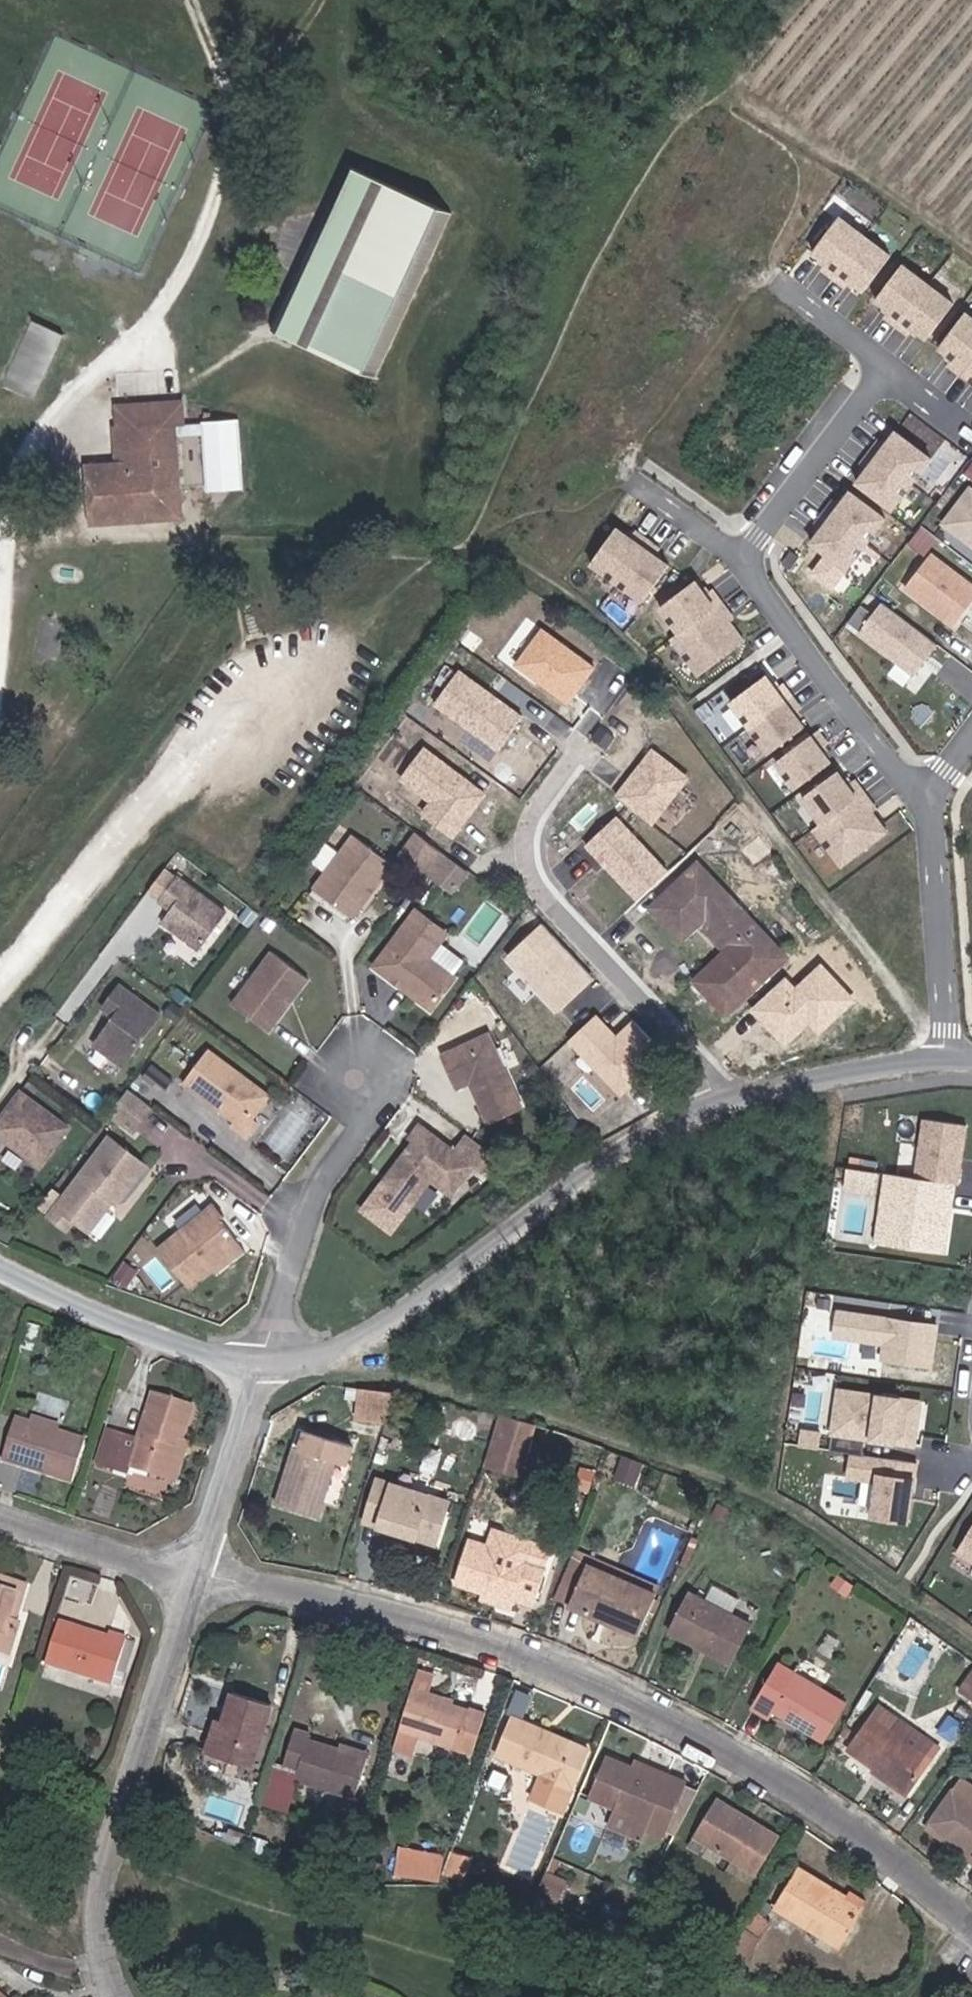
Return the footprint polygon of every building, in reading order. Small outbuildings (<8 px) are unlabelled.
[(281,312),(380,357),(449,206),(351,161),(281,312)] [(837,265),(849,274),(880,233),(854,213),(827,249),(841,260),(837,265)] [(880,233),(849,274),(861,283),(865,278),(879,288),(906,252),(880,233)] [(900,312),(912,321),(943,280),(917,260),(889,296),(903,307),(900,312)] [(77,275),(73,282),(86,288),(90,281),(77,275)] [(943,280),(912,321),(923,330),(927,325),(941,335),(969,299),(943,280)] [(971,367),(971,317),(952,344),(966,354),(962,359),(971,367)] [(122,460),(110,461),(87,462),(89,489),(84,490),(86,518),(172,508),(167,420),(120,422),(122,460)] [(108,423),(110,461),(122,460),(120,422),(108,423)] [(895,435),(886,447),(927,478),(946,452),(910,425),(900,439),(895,435)] [(927,478),(886,447),(877,459),(882,463),(872,476),(908,504),(927,478)] [(850,494),(841,506),(882,538),(901,512),(865,485),(855,498),(850,494)] [(971,528),(971,497),(957,517),(971,528)] [(882,538),(841,506),(832,518),(837,522),(827,536),(863,563),(882,538)] [(636,577),(666,534),(653,526),(650,531),(635,521),(609,558),(636,577)] [(678,543),(666,534),(636,577),(662,596),(689,558),(674,548),(678,543)] [(971,610),(971,569),(946,549),(920,584),(966,618),(971,610)] [(698,627),(739,595),(730,583),(725,587),(714,573),(678,601),(698,627)] [(927,669),(952,635),(895,593),(870,626),(927,669)] [(739,595),(698,627),(693,630),(709,652),(702,657),(713,671),(760,635),(745,615),(751,611),(739,595)] [(851,623),(860,629),(874,610),(865,603),(851,623)] [(592,651),(540,614),(517,647),(568,684),(592,651)] [(518,699),(459,656),(437,686),(496,729),(518,699)] [(768,720),(809,688),(800,676),(795,680),(785,666),(748,694),(768,720)] [(818,700),(809,688),(768,720),(788,746),(824,718),(813,704),(818,700)] [(842,736),(833,724),(792,756),(812,782),(848,754),(837,740),(842,736)] [(453,819),(462,807),(483,778),(424,734),(402,762),(433,785),(424,797),(453,819)] [(686,760),(651,734),(618,776),(653,803),(686,760)] [(840,815),(881,783),(872,771),(867,775),(856,761),(820,789),(840,815)] [(881,783),(840,815),(834,818),(864,856),(904,826),(887,803),(893,799),(881,783)] [(615,802),(587,829),(636,882),(665,856),(615,802)] [(345,901),(386,847),(346,817),(305,871),(345,901)] [(461,852),(436,833),(420,854),(445,873),(461,852)] [(734,933),(727,942),(699,971),(730,1001),(787,940),(697,855),(656,897),(681,923),(694,910),(702,902),(734,933)] [(187,932),(215,895),(167,858),(148,882),(160,891),(150,903),(187,932)] [(419,942),(439,917),(409,895),(367,949),(383,962),(390,961),(394,964),(395,971),(423,992),(446,962),(419,942)] [(694,910),(727,942),(734,933),(702,902),(694,910)] [(591,962),(541,910),(506,943),(556,995),(591,962)] [(262,1024),(302,972),(266,944),(226,997),(262,1024)] [(821,950),(795,974),(786,964),(753,994),(783,1027),(808,1004),(819,1015),(852,984),(842,973),(821,950)] [(390,961),(383,962),(395,971),(394,964),(390,961)] [(113,1049),(150,999),(108,968),(92,991),(103,999),(83,1028),(113,1049)] [(596,1003),(571,1027),(619,1077),(644,1053),(663,1035),(633,1004),(614,1021),(596,1003)] [(498,1097),(475,1017),(424,1033),(435,1069),(454,1063),(458,1075),(453,1076),(462,1108),(498,1097)] [(261,1087),(200,1040),(175,1073),(226,1113),(243,1111),(261,1087)] [(10,1074),(0,1087),(0,1128),(29,1150),(59,1110),(10,1074)] [(109,1081),(91,1105),(115,1123),(133,1099),(109,1081)] [(928,1170),(968,1175),(971,1176),(971,1168),(971,1115),(936,1110),(928,1170)] [(243,1111),(226,1113),(222,1118),(237,1129),(248,1115),(243,1111)] [(469,1171),(411,1126),(400,1140),(404,1143),(408,1146),(400,1158),(393,1158),(374,1183),(407,1209),(426,1185),(446,1200),(469,1171)] [(92,1130),(39,1198),(57,1212),(71,1223),(87,1202),(86,1196),(90,1189),(95,1192),(98,1195),(127,1158),(92,1130)] [(408,1146),(404,1143),(393,1158),(400,1158),(408,1146)] [(887,1186),(890,1165),(861,1161),(858,1182),(887,1186)] [(959,1245),(968,1175),(928,1170),(899,1166),(889,1236),(959,1245)] [(95,1192),(90,1189),(86,1196),(87,1202),(95,1192)] [(217,1210),(207,1196),(150,1241),(180,1280),(207,1259),(233,1239),(213,1213),(217,1210)] [(57,1212),(39,1198),(31,1209),(49,1223),(57,1212)] [(212,1265),(237,1244),(233,1239),(207,1259),(212,1265)] [(898,1338),(896,1353),(944,1360),(950,1316),(851,1303),(847,1331),(898,1338)] [(864,1444),(877,1446),(879,1432),(930,1439),(936,1391),(852,1380),(844,1442),(864,1444)] [(170,1426),(177,1426),(185,1394),(143,1384),(132,1429),(116,1426),(108,1462),(123,1465),(125,1455),(166,1465),(173,1436),(168,1434),(170,1426)] [(381,1390),(351,1387),(344,1411),(373,1418),(381,1390)] [(29,1409),(55,1417),(57,1408),(31,1402),(29,1409)] [(517,1410),(489,1404),(476,1454),(505,1461),(517,1410)] [(55,1417),(29,1409),(15,1405),(5,1447),(71,1466),(83,1424),(55,1417)] [(271,1499),(312,1510),(326,1451),(327,1451),(342,1455),(347,1435),(299,1423),(294,1443),(286,1441),(271,1499)] [(816,1423),(814,1438),(834,1440),(836,1426),(816,1423)] [(173,1436),(166,1465),(174,1466),(184,1429),(177,1426),(170,1426),(168,1434),(173,1436)] [(923,1516),(932,1453),(877,1446),(864,1444),(860,1470),(890,1474),(885,1511),(923,1516)] [(445,1478),(373,1459),(361,1502),(434,1522),(445,1478)] [(455,1561),(509,1577),(511,1574),(531,1579),(544,1533),(525,1528),(521,1539),(465,1522),(455,1561)] [(565,1587),(634,1612),(649,1569),(579,1544),(565,1587)] [(826,1553),(821,1561),(836,1571),(841,1563),(826,1553)] [(19,1602),(14,1602),(23,1566),(0,1560),(0,1637),(12,1640),(22,1603),(19,1602)] [(667,1609),(725,1638),(744,1600),(687,1572),(667,1609)] [(63,1615),(49,1653),(114,1678),(130,1634),(114,1628),(112,1633),(63,1615)] [(955,1657),(970,1664),(962,1679),(971,1685),(971,1641),(966,1637),(955,1657)] [(775,1688),(826,1714),(846,1678),(777,1641),(755,1684),(771,1692),(775,1688)] [(212,1735),(261,1746),(276,1680),(236,1670),(233,1685),(227,1684),(223,1700),(220,1700),(212,1735)] [(470,1688),(415,1673),(404,1714),(476,1734),(488,1691),(471,1686),(470,1688)] [(879,1678),(851,1726),(912,1760),(933,1726),(892,1702),(899,1689),(879,1678)] [(941,1713),(899,1689),(892,1702),(933,1726),(941,1713)] [(542,1713),(543,1706),(515,1695),(501,1735),(545,1752),(536,1777),(567,1789),(591,1724),(575,1718),(572,1723),(542,1713)] [(575,1718),(543,1706),(542,1713),(572,1723),(575,1718)] [(373,1742),(351,1736),(316,1728),(317,1714),(303,1710),(293,1753),(306,1756),(303,1764),(363,1781),(373,1742)] [(353,1729),(351,1736),(373,1742),(374,1734),(353,1729)] [(665,1757),(632,1746),(608,1737),(593,1777),(621,1786),(616,1804),(644,1814),(646,1806),(666,1814),(686,1758),(667,1751),(665,1757)] [(635,1740),(632,1746),(665,1757),(667,1751),(635,1740)] [(967,1822),(971,1825),(971,1773),(954,1763),(931,1802),(967,1822)] [(718,1776),(696,1813),(758,1848),(779,1812),(718,1776)] [(398,1844),(396,1876),(443,1879),(445,1847),(398,1844)] [(842,1916),(863,1878),(846,1868),(805,1845),(782,1883),(842,1916)] [(9,1996),(19,1996),(22,1994),(0,1976),(0,1989),(9,1996)]
